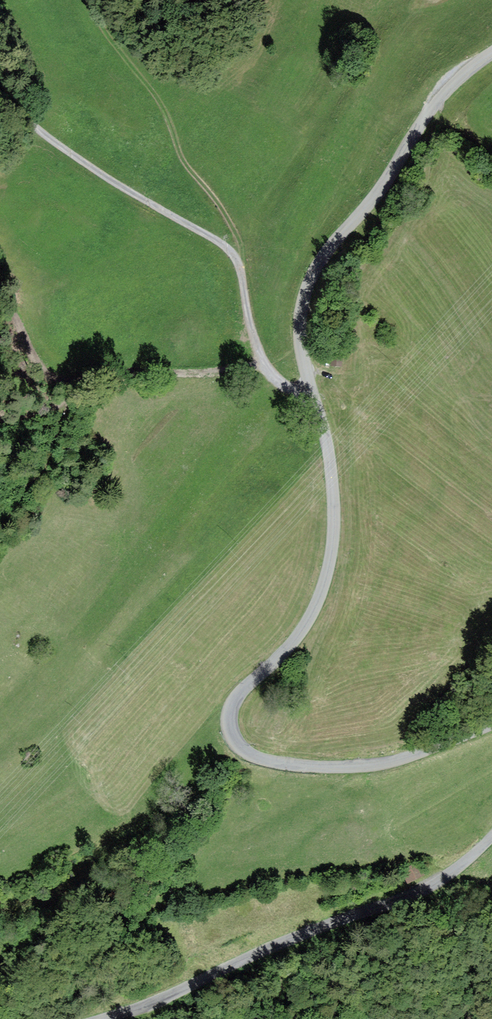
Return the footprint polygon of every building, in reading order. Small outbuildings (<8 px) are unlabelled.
[(422,874),(417,864),(402,871),(408,881),(422,874)]
